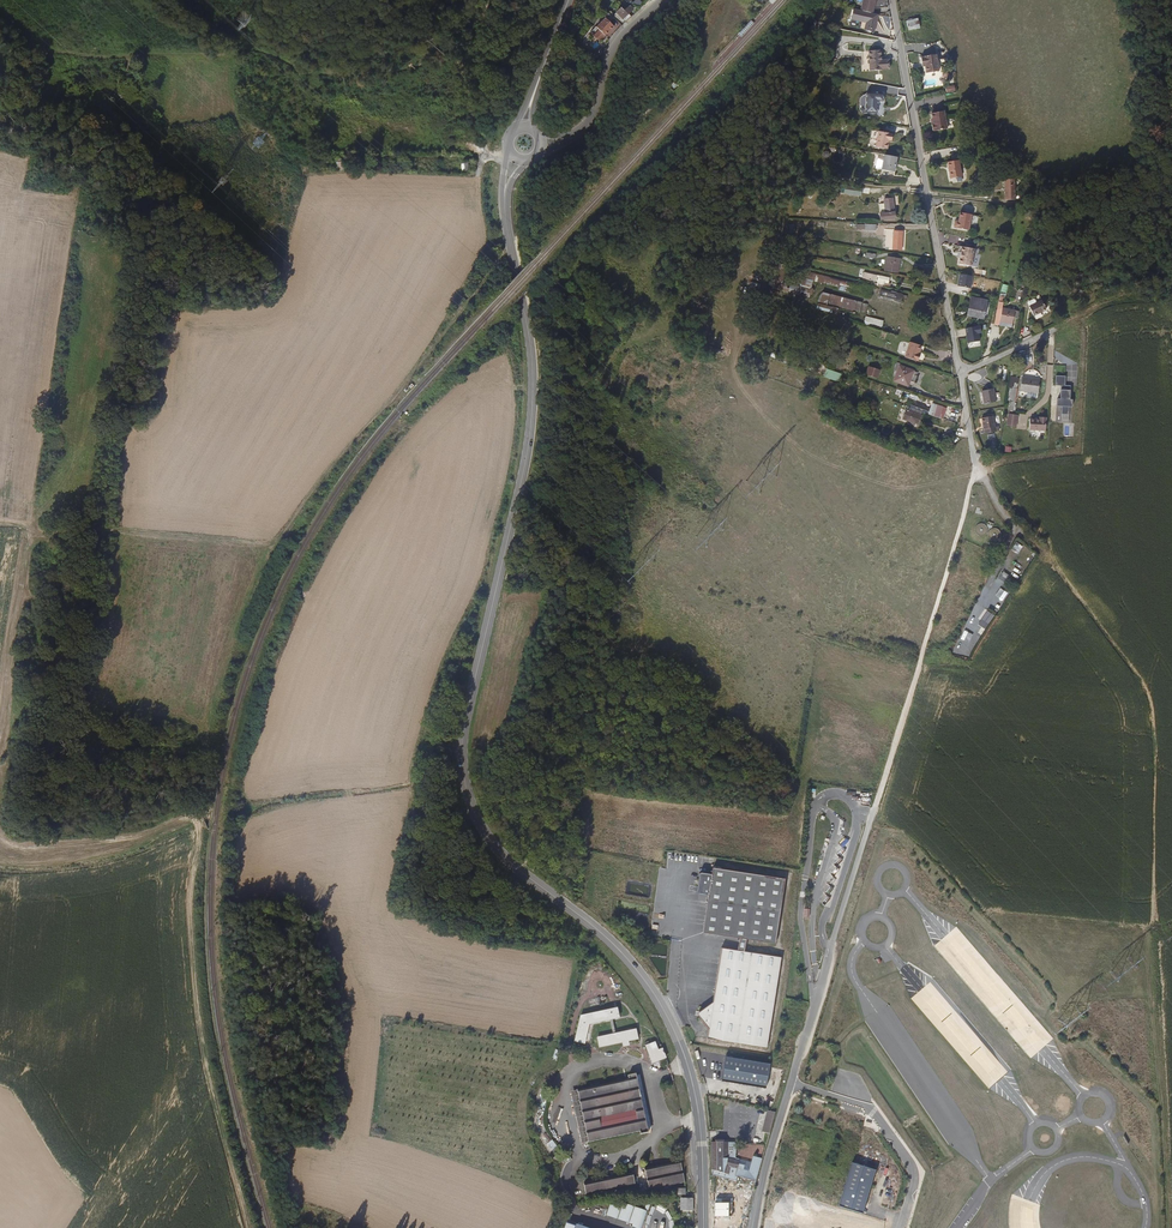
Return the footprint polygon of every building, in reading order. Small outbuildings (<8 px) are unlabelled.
[(862,12),(870,14),(875,14),(877,0),(864,0),(862,12)] [(625,22),(631,17),(628,14),(635,7),(631,5),(625,11),(621,8),(616,12),(625,22)] [(877,32),(880,15),(875,14),(870,14),(862,12),(855,11),(854,21),(869,23),(867,30),(877,32)] [(605,18),(609,22),(612,19),(607,14),(604,17),(605,18)] [(614,26),(609,22),(605,18),(596,27),(605,36),(614,26)] [(908,35),(910,38),(921,36),(918,26),(906,30),(907,35),(908,35)] [(882,49),(871,47),(867,67),(879,69),(880,67),(887,68),(888,60),(881,59),(882,49)] [(921,75),(923,75),(924,81),(938,79),(935,61),(921,63),(921,65),(919,65),(921,75)] [(888,98),(867,95),(864,118),(878,120),(880,105),(887,106),(888,98)] [(929,124),(932,136),(946,134),(942,116),(930,117),(931,123),(929,124)] [(892,141),(892,138),(892,136),(883,134),(879,151),(889,152),(890,144),(891,141),(892,141)] [(900,160),(886,157),(883,173),(896,176),(900,160)] [(958,168),(946,170),(949,187),(961,185),(958,168)] [(838,186),(829,184),(828,190),(830,191),(830,195),(836,196),(838,186)] [(1011,187),(1001,187),(1002,208),(1013,207),(1011,187)] [(860,192),(843,189),(841,197),(859,200),(860,192)] [(894,202),(883,203),(885,217),(880,217),(881,223),(897,222),(894,202)] [(955,236),(965,237),(966,232),(968,232),(970,222),(958,221),(957,228),(953,229),(953,232),(954,233),(955,236)] [(905,237),(892,234),(889,253),(903,255),(905,237)] [(963,255),(960,273),(973,275),(975,257),(963,255)] [(899,274),(901,259),(886,256),(884,271),(899,274)] [(828,284),(829,277),(804,272),(803,278),(796,277),(795,282),(786,281),(784,293),(809,298),(812,282),(828,284)] [(891,282),(879,278),(879,280),(867,276),(866,281),(889,287),(891,282)] [(829,284),(840,286),(839,290),(857,295),(859,285),(830,279),(829,284)] [(969,296),(971,283),(959,281),(957,295),(969,296)] [(880,289),(878,298),(901,303),(903,294),(880,289)] [(820,302),(866,314),(868,304),(822,293),(820,302)] [(1044,297),(1030,304),(1037,318),(1050,311),(1044,297)] [(985,319),(988,304),(988,302),(982,301),(981,303),(974,302),(971,317),(985,320),(985,319)] [(1002,310),(1000,318),(1004,320),(1004,324),(1016,326),(1019,313),(1002,310)] [(866,316),(864,324),(882,328),(884,321),(866,316)] [(1035,334),(1042,329),(1036,323),(1030,328),(1035,334)] [(980,329),(966,332),(968,346),(979,344),(978,338),(981,337),(980,329)] [(921,351),(910,347),(905,365),(915,368),(916,366),(918,367),(920,361),(919,360),(921,351)] [(880,372),(871,369),(868,380),(876,383),(880,372)] [(910,374),(898,370),(893,385),(906,390),(910,374)] [(1063,386),(1062,399),(1059,399),(1058,406),(1063,407),(1063,414),(1070,415),(1071,407),(1074,408),(1074,400),(1071,400),(1073,386),(1067,386),(1068,377),(1058,376),(1057,386),(1063,386)] [(1016,401),(1017,378),(1009,377),(1008,400),(1016,401)] [(1022,380),(1021,393),(1039,395),(1040,382),(1022,380)] [(979,394),(981,407),(992,405),(989,392),(979,394)] [(925,419),(938,423),(941,413),(932,410),(932,411),(928,410),(925,419)] [(917,430),(921,418),(904,412),(900,424),(917,430)] [(1016,428),(1018,416),(1008,414),(1006,426),(1016,428)] [(989,419),(978,421),(982,437),(993,435),(993,431),(991,431),(989,419)] [(1029,424),(1028,435),(1045,437),(1046,423),(1039,423),(1039,425),(1029,424)] [(937,447),(943,449),(946,442),(940,440),(937,447)] [(988,540),(988,539),(988,537),(988,536),(987,535),(986,534),(985,533),(984,532),(983,532),(982,531),(980,531),(979,531),(978,532),(977,532),(976,533),(975,534),(974,535),(974,537),(973,538),(973,539),(974,541),(974,542),(975,543),(976,544),(977,545),(978,546),(979,546),(980,546),(982,546),(983,546),(984,545),(985,545),(986,544),(987,543),(988,541),(988,540)] [(1003,546),(1003,545),(1003,544),(1003,543),(1002,542),(1001,540),(1000,539),(999,538),(997,538),(996,538),(995,538),(994,538),(993,538),(991,539),(990,539),(990,540),(989,541),(988,543),(988,544),(988,545),(988,546),(988,547),(989,549),(989,550),(990,551),(991,551),(992,552),(994,552),(995,553),(996,553),(997,552),(998,552),(1000,551),(1001,551),(1001,550),(1002,549),(1003,548),(1003,546)] [(1014,543),(1011,551),(1018,554),(1022,546),(1014,543)] [(980,621),(987,625),(992,617),(985,613),(980,621)] [(768,955),(776,890),(704,880),(703,887),(690,885),(687,906),(700,908),(695,946),(731,950),(729,962),(721,961),(718,991),(693,1012),(704,1027),(703,1036),(764,1044),(774,968),(737,962),(739,951),(768,955)] [(825,905),(831,899),(828,897),(822,903),(825,905)] [(810,906),(803,904),(802,914),(809,915),(810,906)] [(611,1018),(615,1017),(622,1015),(620,1005),(584,1012),(578,1038),(588,1040),(592,1021),(611,1018)] [(638,1024),(617,1028),(613,1029),(599,1032),(602,1044),(640,1037),(638,1024)] [(657,1040),(647,1044),(653,1061),(668,1055),(663,1045),(659,1046),(657,1040)] [(770,1062),(728,1054),(723,1081),(765,1088),(770,1062)] [(589,1141),(641,1131),(641,1133),(650,1131),(638,1072),(629,1074),(630,1077),(579,1087),(589,1141)] [(764,1130),(768,1132),(775,1108),(769,1106),(764,1130)] [(711,1138),(711,1151),(728,1154),(727,1139),(711,1138)] [(547,1143),(552,1151),(558,1147),(552,1140),(547,1143)] [(711,1151),(710,1151),(711,1173),(736,1174),(754,1175),(759,1162),(752,1161),(750,1160),(749,1162),(739,1160),(739,1157),(728,1154),(711,1151)] [(759,1162),(761,1154),(754,1152),(752,1161),(759,1162)] [(679,1159),(643,1167),(647,1188),(684,1181),(679,1159)] [(877,1169),(853,1162),(840,1205),(866,1211),(877,1169)] [(631,1171),(582,1180),(584,1190),(633,1182),(631,1171)] [(735,1178),(728,1176),(724,1192),(729,1193),(732,1182),(734,1182),(735,1178)] [(680,1208),(693,1208),(693,1197),(680,1196),(680,1208)] [(621,1200),(619,1205),(609,1201),(607,1207),(594,1203),(591,1214),(631,1227),(640,1227),(646,1209),(621,1200)] [(729,1201),(715,1201),(715,1214),(728,1215),(729,1201)]
